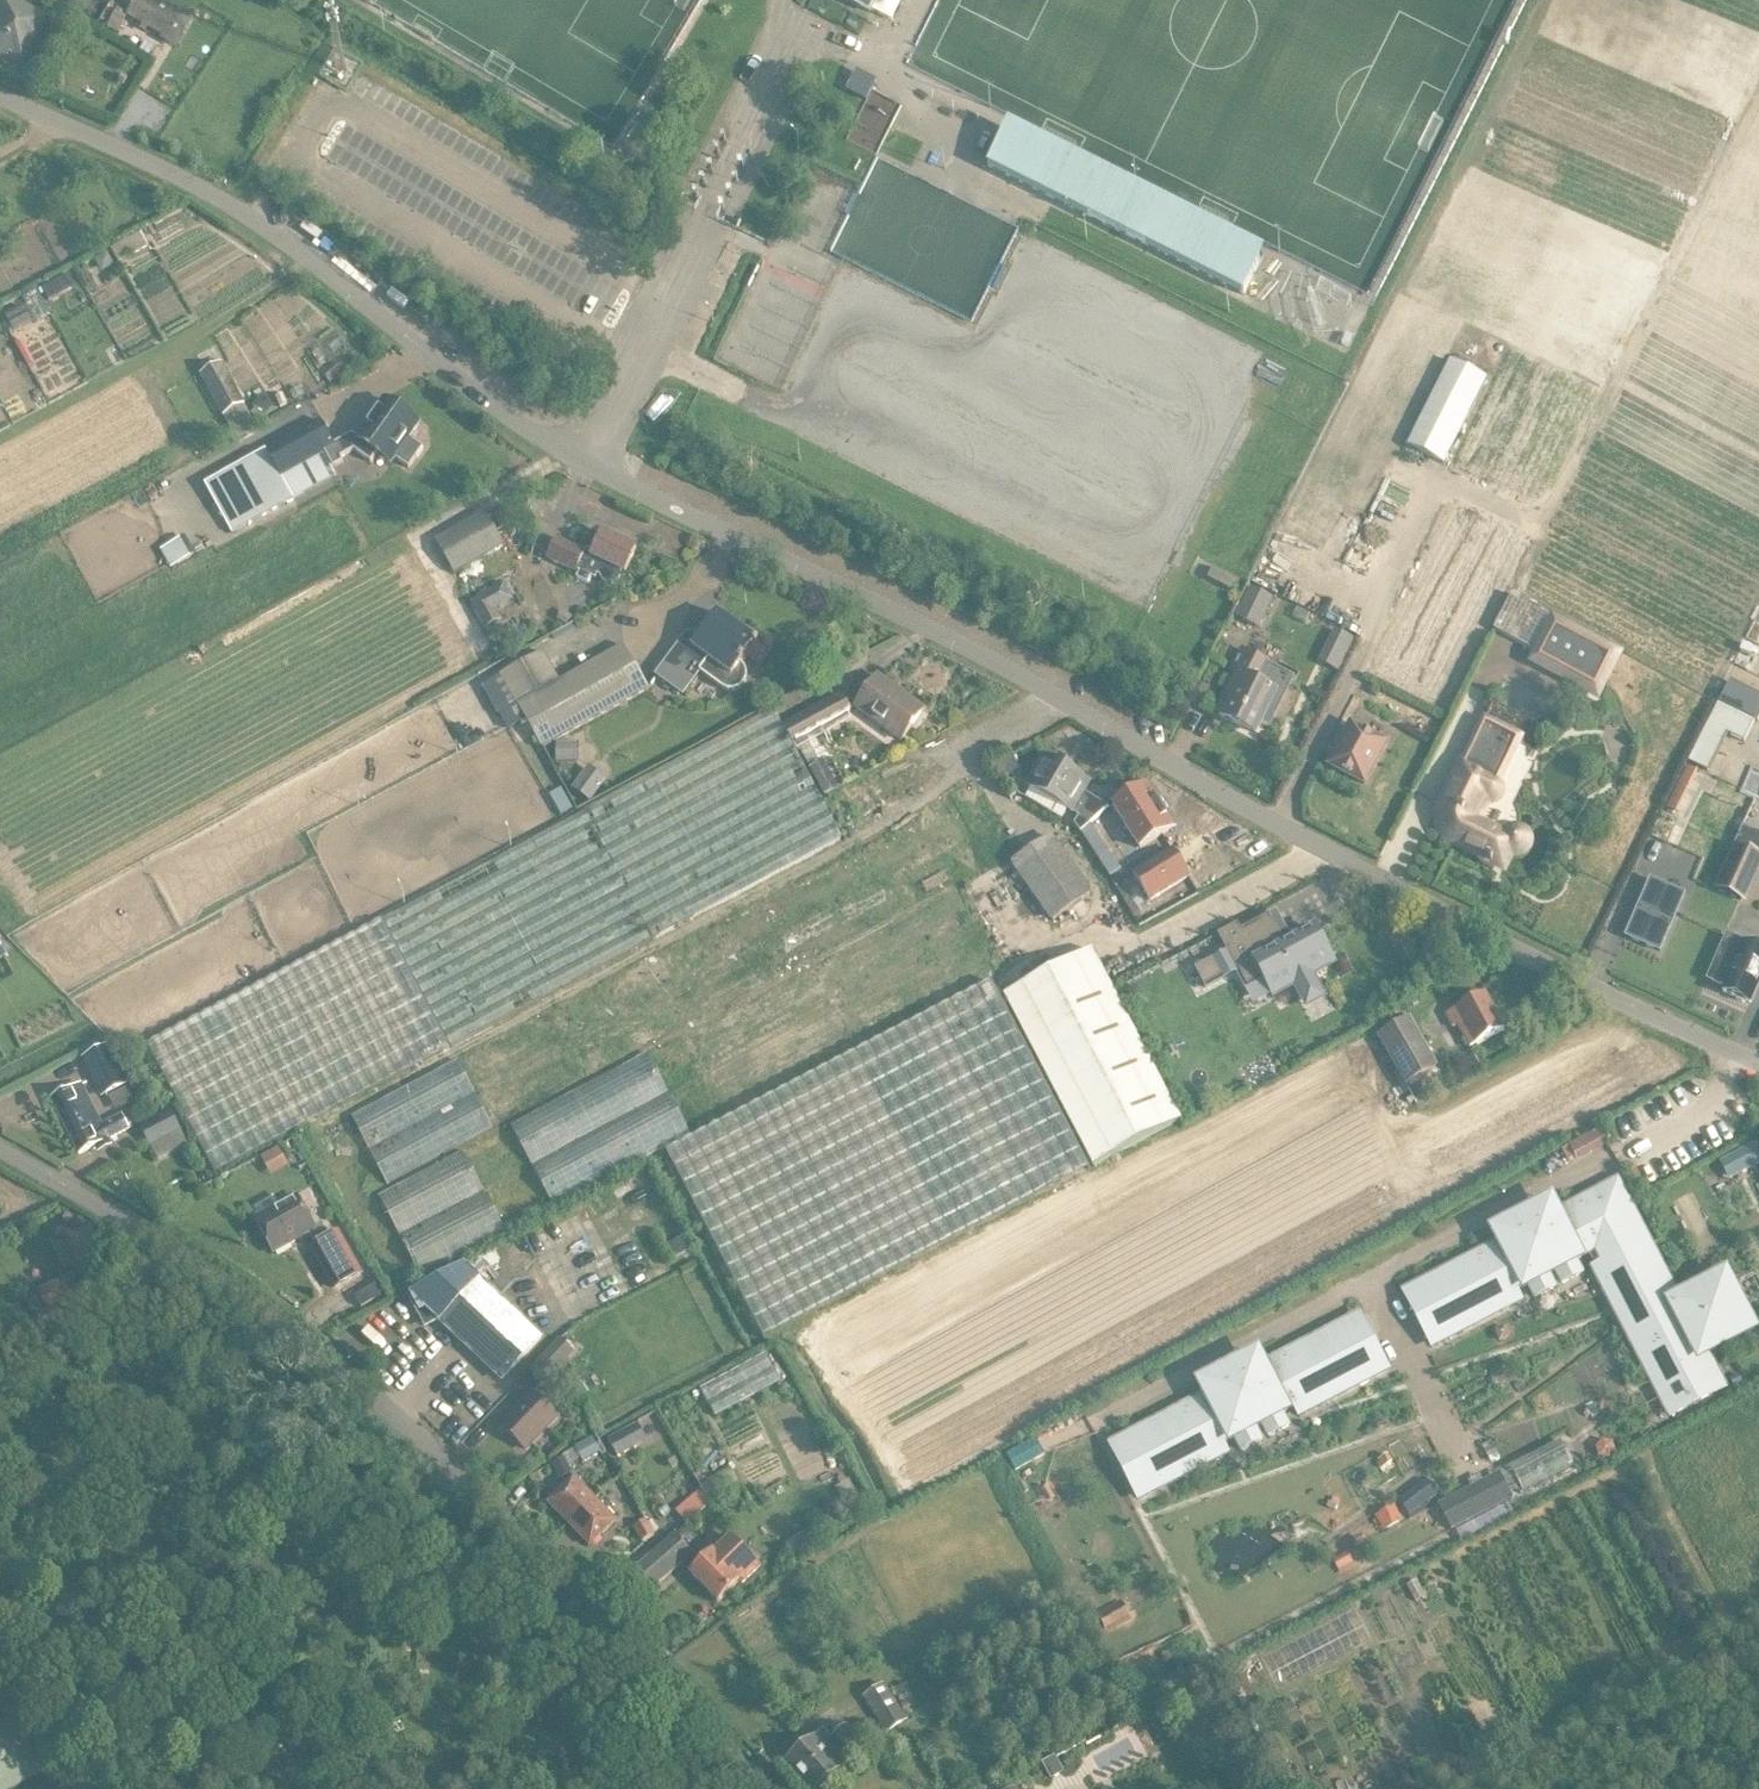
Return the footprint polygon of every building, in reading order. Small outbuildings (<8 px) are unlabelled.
[(49,19),(9,0),(0,0),(0,60),(24,71),(49,19)] [(169,42),(174,41),(178,43),(194,16),(166,0),(135,0),(127,14),(163,35),(164,39),(169,42)] [(869,10),(874,0),(850,0),(869,10)] [(106,25),(116,31),(126,14),(116,8),(106,25)] [(856,115),(877,130),(897,102),(877,87),(856,115)] [(1268,243),(1010,115),(988,162),(1245,290),(1268,243)] [(134,253),(147,244),(140,231),(110,246),(118,260),(133,252),(134,253)] [(104,267),(110,263),(105,254),(96,259),(99,265),(104,267)] [(28,298),(31,306),(40,302),(36,294),(28,298)] [(27,301),(7,309),(16,332),(36,323),(27,301)] [(1449,355),(1408,443),(1446,461),(1487,373),(1449,355)] [(199,372),(222,414),(247,400),(224,358),(199,372)] [(400,456),(404,451),(407,446),(406,439),(399,434),(411,416),(377,392),(351,428),(385,453),(386,452),(393,458),(400,456)] [(292,496),(289,490),(342,459),(340,456),(333,443),(319,419),(265,448),(204,483),(219,509),(231,531),(260,514),(292,496)] [(689,442),(686,448),(692,451),(695,445),(689,442)] [(483,510),(434,539),(453,572),(503,544),(483,510)] [(576,568),(579,570),(576,576),(587,582),(591,575),(595,577),(597,572),(600,573),(602,578),(606,581),(611,582),(616,580),(619,576),(619,571),(620,571),(621,569),(624,571),(635,547),(602,531),(591,555),(584,552),(584,551),(556,537),(547,556),(575,570),(576,568)] [(172,563),(192,553),(182,535),(162,545),(172,563)] [(471,596),(486,627),(521,610),(506,579),(471,596)] [(1257,624),(1271,598),(1250,588),(1237,614),(1257,624)] [(566,625),(572,614),(561,608),(555,618),(566,625)] [(739,663),(753,644),(755,646),(758,641),(716,611),(694,642),(684,635),(656,673),(682,692),(699,669),(722,686),(727,688),(733,688),(738,687),(742,683),(744,678),(745,672),(743,667),(739,663)] [(1554,623),(1536,657),(1580,681),(1587,667),(1602,675),(1613,654),(1554,623)] [(1320,660),(1339,667),(1352,632),(1333,625),(1320,660)] [(516,702),(524,717),(525,718),(536,737),(541,746),(648,687),(623,644),(556,681),(516,702)] [(1217,713),(1253,731),(1261,716),(1267,719),(1287,677),(1266,667),(1265,666),(1266,666),(1268,661),(1241,647),(1231,668),(1238,671),(1217,713)] [(540,652),(483,684),(499,712),(508,726),(524,717),(516,702),(556,681),(540,652)] [(854,705),(900,739),(923,708),(877,674),(854,705)] [(786,723),(794,738),(805,733),(849,710),(840,693),(786,723)] [(1754,718),(1718,701),(1707,722),(1743,740),(1754,718)] [(215,1165),(288,1125),(819,838),(835,829),(763,702),(563,811),(557,814),(351,927),(144,1041),(215,1165)] [(1536,748),(1544,732),(1490,706),(1482,721),(1514,737),(1536,748)] [(1344,718),(1322,760),(1364,783),(1386,741),(1344,718)] [(1492,781),(1514,737),(1482,721),(1441,805),(1451,810),(1450,815),(1452,821),(1457,826),(1461,829),(1456,839),(1455,841),(1483,855),(1482,858),(1493,864),(1494,861),(1502,865),(1509,850),(1512,851),(1514,851),(1517,851),(1518,851),(1521,850),(1522,849),(1524,847),(1526,845),(1527,843),(1527,840),(1527,838),(1526,836),(1526,833),(1524,830),(1522,829),(1520,827),(1518,827),(1515,826),(1512,827),(1509,828),(1506,830),(1505,831),(1504,833),(1503,834),(1473,820),(1484,799),(1485,799),(1486,799),(1487,800),(1488,800),(1489,800),(1490,800),(1490,799),(1491,799),(1492,799),(1493,798),(1494,798),(1494,797),(1495,797),(1495,796),(1496,796),(1496,795),(1497,794),(1497,793),(1497,792),(1498,792),(1498,791),(1498,790),(1498,789),(1498,788),(1497,787),(1497,786),(1497,785),(1496,785),(1496,784),(1495,784),(1495,783),(1494,783),(1494,782),(1493,782),(1493,781),(1492,781)] [(1060,818),(1067,808),(1070,809),(1087,780),(1045,755),(1028,785),(1030,786),(1025,797),(1060,818)] [(823,793),(834,788),(820,761),(809,767),(823,793)] [(1678,807),(1695,765),(1686,761),(1668,803),(1678,807)] [(1112,803),(1139,846),(1174,825),(1147,782),(1112,803)] [(1080,831),(1105,807),(1108,805),(1090,795),(1077,816),(1073,822),(1080,831)] [(1050,919),(1093,891),(1053,831),(1010,859),(1050,919)] [(1740,899),(1758,856),(1758,855),(1733,843),(1714,887),(1740,899)] [(1149,899),(1188,875),(1171,848),(1133,872),(1149,899)] [(1649,878),(1625,935),(1659,949),(1683,892),(1649,878)] [(1023,924),(1037,916),(1013,880),(1000,889),(1023,924)] [(964,888),(823,950),(859,1033),(1000,971),(964,888)] [(1299,992),(1317,982),(1313,975),(1312,973),(1332,961),(1325,947),(1318,935),(1319,934),(1314,925),(1305,930),(1306,931),(1291,939),(1284,942),(1268,913),(1253,921),(1240,928),(1237,922),(1217,933),(1225,949),(1193,966),(1202,981),(1204,985),(1236,968),(1245,985),(1264,975),(1265,977),(1273,993),(1294,982),(1295,984),(1299,992)] [(1749,1001),(1758,978),(1758,947),(1726,933),(1706,977),(1724,985),(1722,989),(1734,994),(1735,998),(1742,1001),(1745,999),(1749,1001)] [(1092,1164),(1180,1118),(1091,948),(1016,987),(1004,994),(1092,1164)] [(589,1070),(699,1021),(668,951),(557,1000),(589,1070)] [(991,980),(665,1150),(763,1337),(782,1327),(1089,1167),(991,980)] [(1452,1025),(1457,1023),(1469,1046),(1504,1027),(1484,991),(1445,1012),(1452,1025)] [(1405,1083),(1436,1066),(1408,1016),(1377,1033),(1405,1083)] [(105,1095),(116,1090),(126,1085),(107,1047),(86,1057),(105,1095)] [(639,1056),(551,1099),(591,1179),(678,1136),(639,1056)] [(443,1070),(332,1119),(364,1190),(474,1140),(443,1070)] [(128,1127),(121,1113),(101,1123),(80,1083),(51,1098),(78,1152),(128,1127)] [(151,1144),(180,1129),(169,1107),(139,1123),(151,1144)] [(1578,1159),(1608,1142),(1599,1126),(1569,1143),(1578,1159)] [(1728,1177),(1756,1163),(1746,1144),(1718,1158),(1728,1177)] [(360,1203),(404,1282),(484,1238),(440,1158),(360,1203)] [(1558,1213),(1557,1211),(1542,1219),(1534,1223),(1528,1226),(1551,1271),(1555,1269),(1561,1281),(1581,1271),(1575,1259),(1580,1256),(1579,1254),(1586,1251),(1595,1246),(1602,1260),(1593,1265),(1614,1306),(1636,1295),(1645,1290),(1667,1279),(1616,1181),(1564,1208),(1563,1208),(1565,1210),(1558,1213)] [(314,1225),(296,1195),(255,1219),(259,1226),(268,1242),(273,1251),(282,1246),(288,1243),(301,1235),(308,1231),(312,1240),(315,1244),(310,1246),(334,1288),(361,1273),(338,1231),(329,1236),(321,1221),(314,1225)] [(72,1262),(73,1262),(78,1273),(100,1261),(94,1251),(101,1247),(97,1240),(88,1224),(60,1239),(72,1262)] [(1523,1286),(1528,1283),(1534,1295),(1554,1285),(1548,1273),(1551,1271),(1528,1226),(1522,1229),(1515,1233),(1500,1241),(1499,1241),(1501,1243),(1494,1247),(1493,1245),(1405,1291),(1404,1291),(1432,1343),(1520,1297),(1515,1287),(1522,1284),(1523,1286)] [(463,1265),(412,1293),(420,1309),(425,1307),(440,1320),(501,1378),(540,1336),(475,1277),(463,1265)] [(33,1310),(35,1309),(80,1289),(72,1272),(26,1294),(33,1310)] [(1670,1302),(1625,1325),(1627,1330),(1625,1331),(1635,1350),(1637,1349),(1640,1355),(1638,1356),(1648,1375),(1650,1374),(1653,1380),(1705,1353),(1754,1328),(1725,1272),(1669,1301),(1670,1302)] [(353,1294),(359,1305),(381,1293),(375,1282),(353,1294)] [(43,1326),(51,1323),(52,1325),(87,1308),(80,1289),(35,1309),(39,1318),(43,1326)] [(1268,1434),(1288,1424),(1282,1411),(1287,1409),(1286,1407),(1292,1403),(1297,1413),(1386,1367),(1359,1315),(1270,1361),(1271,1363),(1265,1366),(1263,1364),(1248,1372),(1241,1376),(1235,1379),(1258,1424),(1261,1422),(1268,1434)] [(548,1370),(551,1374),(573,1350),(559,1337),(530,1368),(541,1378),(548,1370)] [(1705,1353),(1653,1380),(1670,1413),(1722,1386),(1705,1353)] [(712,1407),(781,1384),(772,1358),(703,1381),(712,1407)] [(1111,1443),(1138,1496),(1227,1450),(1222,1440),(1228,1437),(1229,1439),(1234,1436),(1241,1448),(1261,1438),(1255,1425),(1258,1424),(1235,1379),(1229,1382),(1221,1386),(1206,1394),(1207,1396),(1201,1399),(1199,1397),(1111,1443)] [(525,1448),(540,1432),(556,1415),(532,1392),(500,1424),(525,1448)] [(642,1437),(635,1424),(607,1439),(614,1452),(642,1437)] [(1558,1434),(1509,1463),(1524,1489),(1573,1460),(1558,1434)] [(582,1461),(599,1452),(593,1438),(585,1442),(575,1447),(582,1461)] [(560,1477),(570,1472),(562,1456),(552,1462),(560,1477)] [(615,1519),(573,1476),(547,1501),(589,1544),(615,1519)] [(1501,1476),(1440,1507),(1451,1528),(1512,1496),(1501,1476)] [(686,1519),(711,1499),(701,1487),(677,1507),(686,1519)] [(808,1530),(789,1541),(798,1557),(817,1546),(808,1530)] [(643,1594),(659,1581),(692,1552),(675,1532),(667,1539),(642,1560),(626,1574),(632,1582),(643,1594)] [(739,1580),(742,1582),(759,1565),(730,1535),(713,1552),(711,1550),(689,1572),(718,1601),(739,1580)] [(1127,1607),(1103,1617),(1107,1628),(1131,1619),(1127,1607)] [(863,1695),(868,1705),(886,1732),(896,1725),(906,1719),(883,1682),(875,1687),(863,1695)] [(18,1720),(33,1712),(21,1688),(0,1699),(0,1705),(6,1716),(0,1719),(0,1788),(55,1788),(70,1781),(58,1758),(43,1766),(18,1720)] [(798,1774),(811,1788),(814,1788),(841,1766),(841,1765),(848,1759),(876,1736),(861,1719),(851,1729),(847,1725),(832,1738),(823,1728),(786,1759),(798,1774)] [(1055,1754),(1042,1761),(1052,1780),(1065,1772),(1055,1754)]
